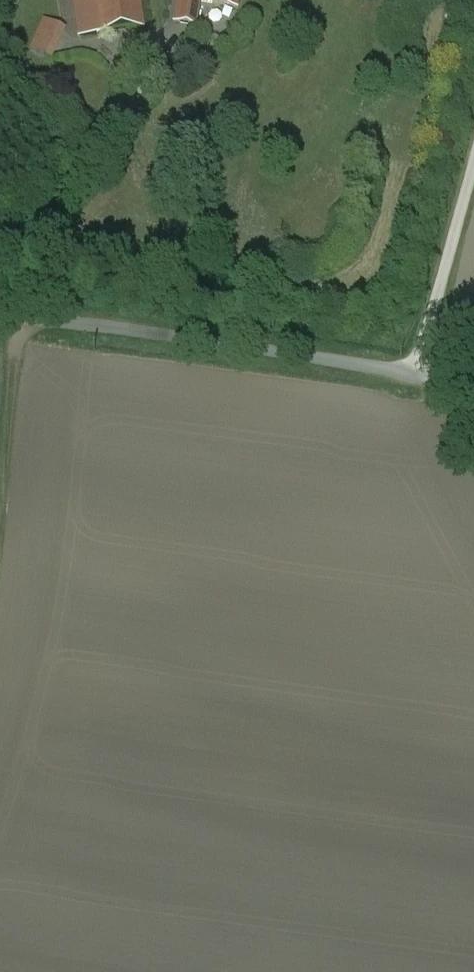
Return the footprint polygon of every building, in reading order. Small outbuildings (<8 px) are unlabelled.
[(94,26),(96,39),(142,33),(137,0),(90,0),(94,26)] [(179,3),(199,7),(235,12),(236,0),(180,0),(179,3)] [(199,7),(179,3),(176,21),(196,24),(199,7)] [(40,23),(30,56),(54,63),(64,31),(40,23)] [(94,26),(79,29),(81,42),(96,39),(94,26)]
